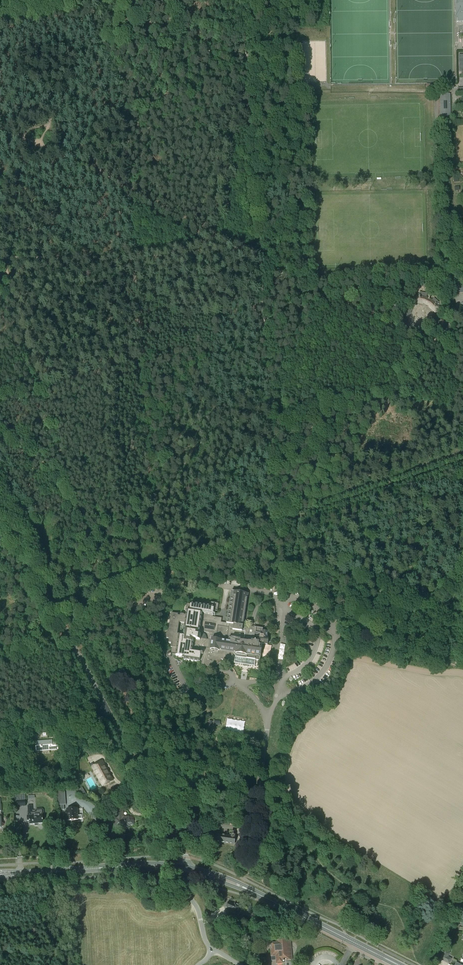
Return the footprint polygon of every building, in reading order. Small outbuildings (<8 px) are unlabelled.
[(440,94),(441,117),(451,117),(450,94),(440,94)] [(429,307),(435,313),(440,308),(437,305),(439,303),(434,298),(432,301),(430,299),(428,298),(426,298),(427,294),(419,292),(419,296),(416,296),(414,302),(423,304),(423,303),(426,305),(429,307)] [(402,319),(407,322),(412,310),(407,308),(402,319)] [(267,638),(268,632),(262,631),(263,628),(243,625),(248,594),(231,591),(226,623),(221,622),(222,618),(213,617),(214,610),(218,611),(219,604),(211,603),(210,606),(191,603),(190,605),(187,605),(186,611),(187,612),(186,615),(180,614),(180,616),(178,615),(178,614),(172,613),(169,632),(167,632),(166,638),(169,639),(168,643),(171,643),(171,647),(174,648),(173,650),(174,651),(175,652),(176,652),(176,656),(183,657),(183,656),(185,656),(184,660),(200,663),(200,662),(202,662),(201,665),(213,667),(214,656),(217,656),(221,657),(220,659),(235,662),(234,664),(242,665),(242,666),(248,667),(248,666),(254,667),(255,660),(260,660),(262,644),(267,645),(268,638),(267,638)] [(227,718),(225,729),(243,733),(246,721),(227,718)] [(36,742),(36,750),(50,749),(50,750),(58,750),(57,742),(52,742),(52,740),(36,742)] [(92,766),(102,786),(113,780),(102,761),(92,766)] [(65,790),(58,790),(59,810),(65,810),(64,805),(66,805),(65,790)] [(13,802),(17,802),(17,806),(26,806),(25,792),(12,793),(13,802)] [(27,812),(28,821),(30,821),(30,824),(34,824),(34,825),(36,826),(37,825),(38,824),(43,823),(43,817),(44,817),(43,810),(42,809),(36,809),(35,811),(32,811),(32,807),(31,806),(29,806),(28,807),(28,812),(27,812)] [(66,811),(67,816),(68,820),(78,820),(78,819),(82,819),(82,815),(78,815),(77,809),(67,809),(67,811),(66,811)] [(116,817),(114,818),(115,827),(130,826),(129,825),(134,825),(133,820),(129,820),(129,817),(123,817),(123,809),(116,810),(116,817)] [(230,834),(229,836),(212,833),(211,841),(234,844),(235,837),(235,836),(236,830),(232,830),(232,834),(230,834)] [(226,907),(229,909),(230,908),(233,909),(231,913),(236,915),(239,916),(241,911),(239,910),(240,906),(235,904),(234,905),(228,902),(226,907)] [(271,943),(272,949),(271,949),(271,956),(272,956),(272,958),(274,960),(276,959),(276,964),(283,963),(283,962),(284,961),(292,960),(290,938),(278,939),(278,940),(277,940),(277,943),(271,943)] [(461,955),(462,949),(462,944),(454,941),(450,950),(461,955)]
